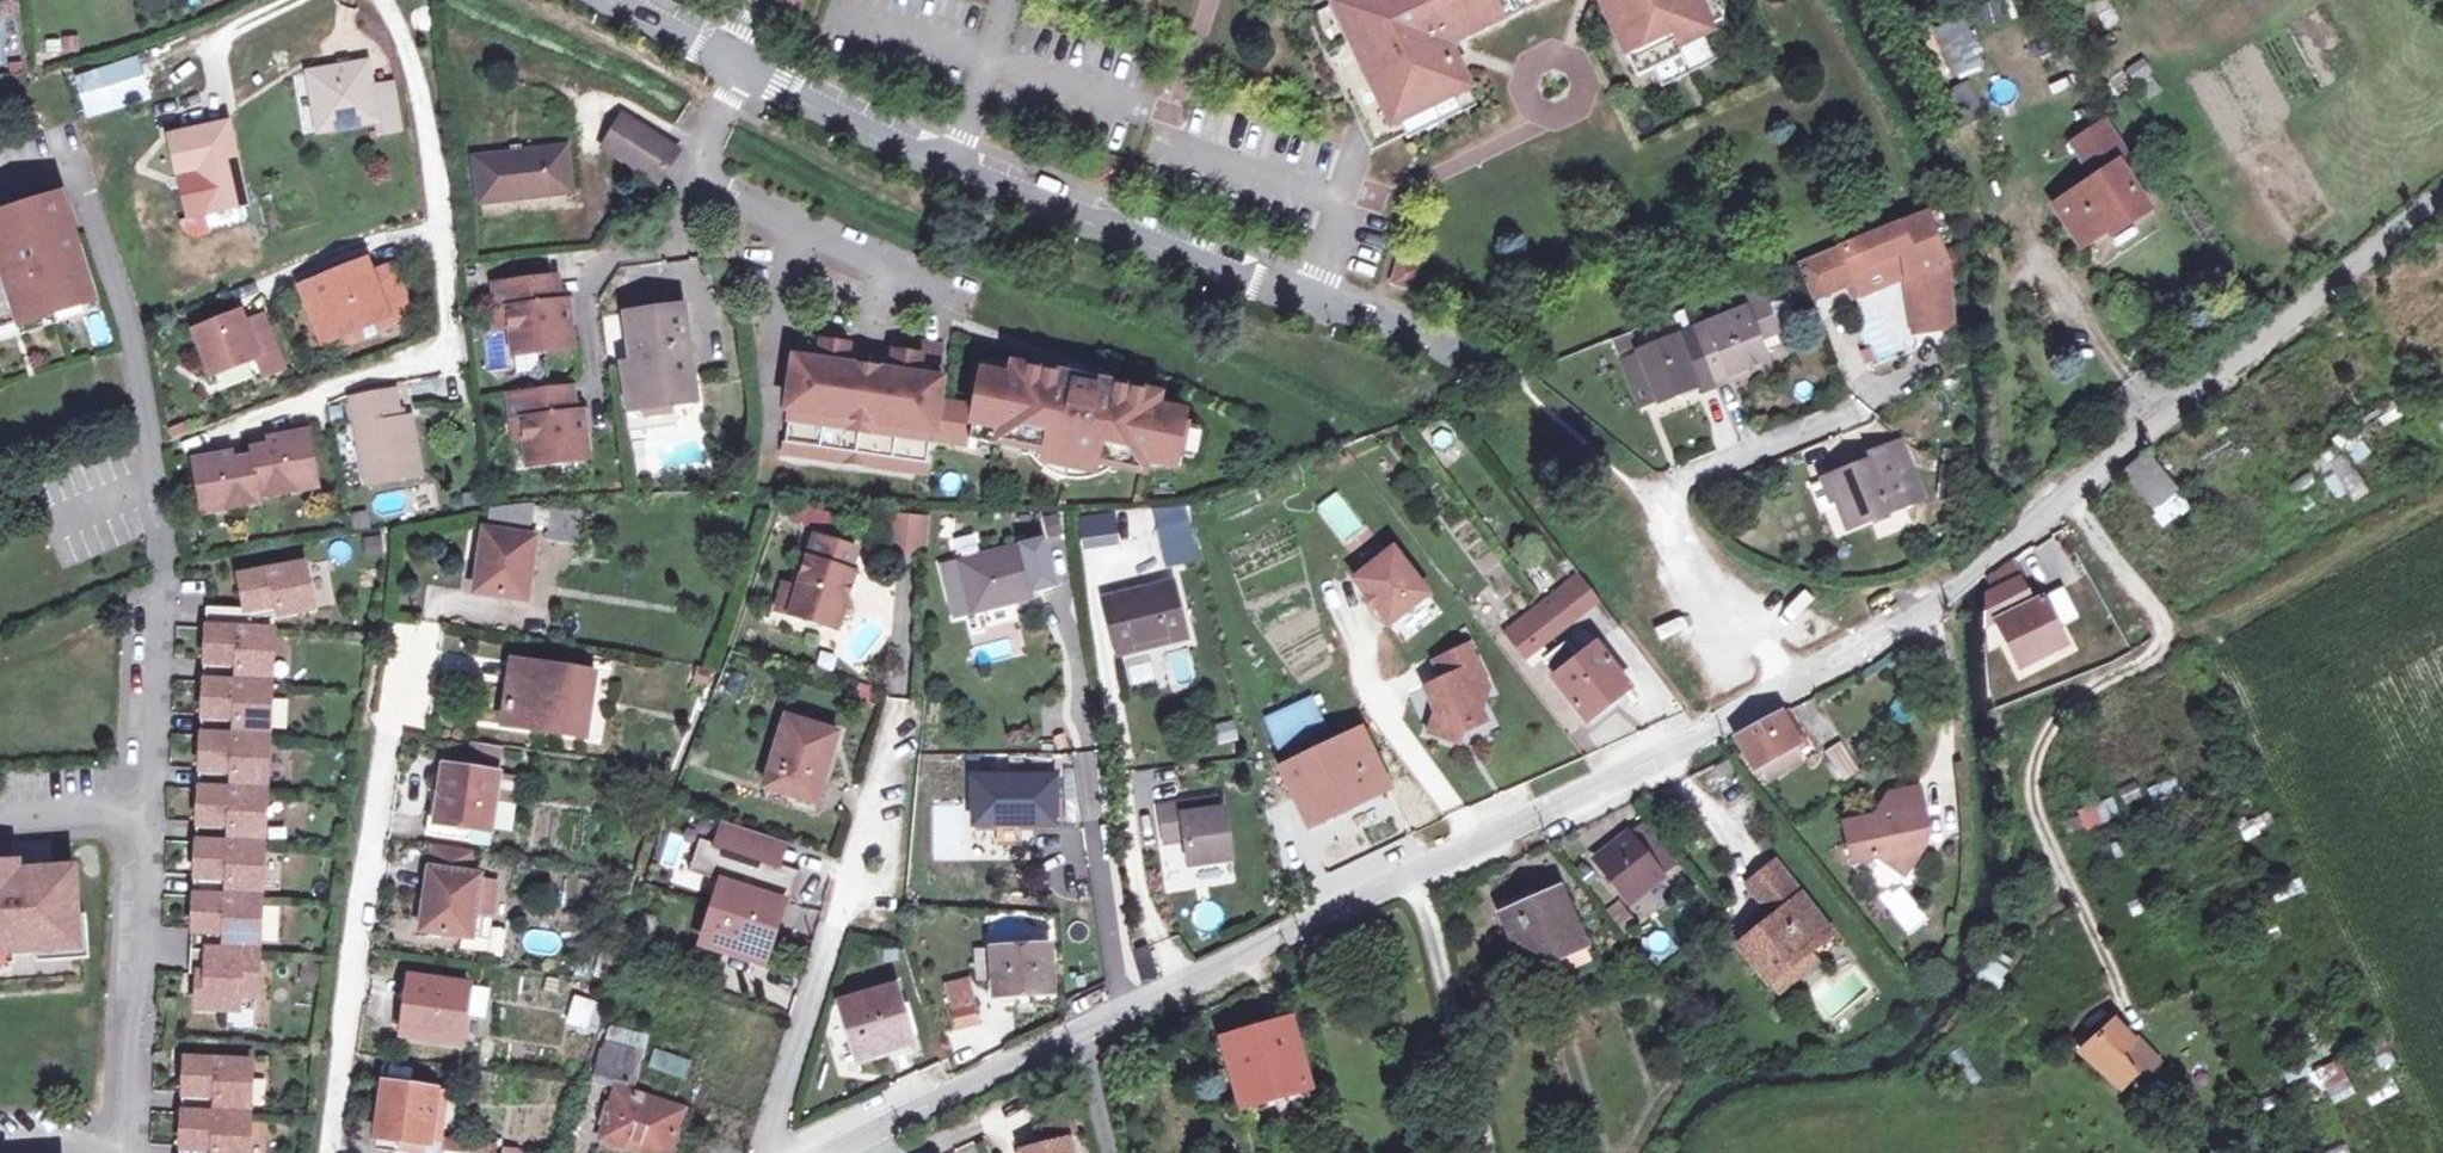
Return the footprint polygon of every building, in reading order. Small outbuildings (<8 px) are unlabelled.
[(776,6),(801,14),(805,0),(778,0),(776,6)] [(1328,8),(1308,17),(1357,118),(1382,106),(1398,139),(1406,135),(1408,140),(1477,106),(1450,49),(1462,43),(1552,0),(1331,0),(1328,8)] [(1603,5),(1622,14),(1610,20),(1639,78),(1655,70),(1683,56),(1679,47),(1695,40),(1693,36),(1702,31),(1724,20),(1714,0),(1600,0),(1603,5)] [(1683,56),(1655,70),(1663,88),(1717,61),(1702,31),(1693,36),(1695,40),(1679,47),(1683,56)] [(1953,76),(1983,66),(1974,38),(1944,48),(1953,76)] [(136,54),(72,76),(88,121),(151,100),(136,54)] [(367,64),(307,74),(318,131),(378,121),(380,133),(400,130),(393,91),(373,95),(367,64)] [(1382,106),(1357,118),(1364,133),(1373,151),(1398,139),(1382,106)] [(622,117),(602,147),(656,182),(676,152),(622,117)] [(244,204),(232,149),(226,125),(169,138),(178,176),(197,172),(206,213),(244,204)] [(2079,248),(2105,231),(2110,237),(2148,213),(2126,182),(2116,168),(2127,161),(2103,125),(2070,146),(2094,183),(2053,208),(2079,248)] [(501,144),(503,156),(519,154),(517,143),(501,144)] [(562,150),(519,154),(503,156),(472,159),(476,203),(566,193),(562,150)] [(2136,175),(2127,161),(2116,168),(2126,182),(2136,175)] [(6,327),(5,324),(19,319),(20,322),(53,312),(52,309),(66,305),(67,308),(92,300),(59,197),(0,214),(0,238),(6,256),(0,258),(0,329),(6,327)] [(1853,285),(1858,298),(1887,287),(1904,280),(1914,338),(1949,334),(1943,270),(1940,263),(1944,261),(1924,215),(1838,250),(1848,274),(1853,285)] [(1838,250),(1794,267),(1809,303),(1853,285),(1848,274),(1838,250)] [(1423,266),(1397,259),(1390,285),(1416,292),(1423,266)] [(386,317),(388,322),(410,314),(391,265),(370,273),(365,262),(300,287),(322,342),(346,332),(386,317)] [(494,287),(498,313),(509,311),(515,356),(573,348),(567,303),(556,304),(553,279),(494,287)] [(1742,307),(1762,299),(1755,281),(1735,289),(1742,307)] [(1680,393),(1695,386),(1746,366),(1755,362),(1764,358),(1757,340),(1753,329),(1772,322),(1762,299),(1742,307),(1618,359),(1637,405),(1654,398),(1656,402),(1680,393)] [(626,316),(638,410),(672,406),(697,403),(685,308),(626,316)] [(236,314),(190,333),(208,378),(253,359),(261,377),(280,369),(259,318),(241,325),(236,314)] [(391,329),(388,322),(386,317),(346,332),(351,344),(391,329)] [(1753,329),(1757,340),(1776,333),(1772,322),(1753,329)] [(801,344),(787,455),(928,474),(933,437),(971,442),(975,420),(1003,425),(1000,439),(1048,449),(1047,452),(1097,462),(1097,458),(1146,468),(1148,456),(1176,461),(1186,409),(1158,404),(1161,392),(1120,384),(1120,382),(1098,378),(1098,375),(1078,371),(1078,374),(1063,371),(1063,373),(1037,368),(1037,369),(1015,365),(1013,375),(985,370),(978,405),(938,399),(945,343),(914,339),(913,350),(888,348),(887,355),(857,351),(858,344),(831,340),(831,348),(801,344)] [(1746,366),(1695,386),(1698,393),(1749,373),(1746,366)] [(568,390),(510,396),(512,422),(523,421),(528,465),(587,459),(582,413),(571,415),(568,390)] [(399,421),(396,409),(393,391),(350,399),(366,484),(420,474),(410,419),(399,421)] [(674,423),(672,406),(638,410),(641,427),(674,423)] [(407,407),(396,409),(399,421),(410,419),(407,407)] [(220,459),(189,464),(198,517),(256,507),(255,502),(313,492),(304,439),(273,443),(274,451),(266,452),(247,455),(248,463),(230,466),(222,467),(220,459)] [(264,445),(266,452),(274,451),(273,443),(264,445)] [(1907,471),(1896,444),(1883,449),(1894,477),(1907,471)] [(1854,467),(1819,480),(1829,502),(1836,499),(1847,527),(1904,504),(1920,497),(1910,472),(1895,479),(1894,477),(1883,449),(1868,454),(1871,460),(1854,467)] [(2178,489),(2148,452),(2136,462),(2124,471),(2155,508),(2178,489)] [(229,458),(220,459),(222,467),(230,466),(229,458)] [(1402,494),(1408,505),(1420,499),(1414,487),(1402,494)] [(528,536),(529,525),(548,527),(547,539),(575,543),(576,538),(580,512),(522,503),(489,510),(486,529),(484,529),(474,592),(523,600),(533,536),(528,536)] [(806,507),(801,522),(826,530),(831,514),(806,507)] [(592,514),(580,512),(576,538),(589,541),(592,514)] [(1075,520),(1086,585),(1114,580),(1109,550),(1125,548),(1119,512),(1075,520)] [(929,517),(894,514),(892,550),(926,553),(929,517)] [(950,532),(950,519),(940,519),(940,532),(950,532)] [(1187,525),(1160,531),(1168,566),(1195,559),(1187,525)] [(854,549),(814,537),(797,592),(800,594),(794,614),(840,627),(857,575),(848,572),(854,549)] [(959,561),(972,611),(1054,590),(1042,540),(959,561)] [(1391,546),(1352,577),(1388,622),(1427,591),(1391,546)] [(1983,582),(1985,628),(1995,624),(2019,669),(2065,645),(2040,598),(2030,603),(2017,582),(2022,579),(2012,562),(1983,582)] [(245,610),(206,608),(205,629),(207,629),(255,631),(255,619),(311,610),(304,566),(240,577),(243,597),(249,596),(251,609),(245,610)] [(1531,612),(1551,638),(1598,602),(1578,576),(1531,612)] [(1104,598),(1118,655),(1185,639),(1171,582),(1104,598)] [(800,594),(783,588),(777,609),(794,614),(800,594)] [(1525,658),(1551,638),(1531,612),(1505,633),(1525,658)] [(255,631),(207,629),(206,649),(212,649),(211,662),(206,662),(204,662),(202,682),(205,683),(251,685),(251,675),(270,676),(272,632),(255,631)] [(1558,648),(1571,665),(1579,658),(1566,642),(1558,648)] [(1594,645),(1579,658),(1571,665),(1556,676),(1553,679),(1586,720),(1626,687),(1594,645)] [(1486,688),(1466,646),(1431,662),(1440,681),(1422,689),(1433,713),(1426,733),(1456,743),(1464,725),(1482,717),(1471,695),(1486,688)] [(1556,676),(1571,665),(1558,648),(1543,660),(1556,676)] [(512,666),(504,721),(581,733),(589,678),(512,666)] [(695,678),(703,681),(706,671),(699,668),(695,678)] [(251,685),(205,683),(203,702),(209,703),(208,716),(203,715),(201,715),(200,736),(202,736),(248,738),(249,729),(268,730),(269,686),(251,685)] [(1291,705),(1265,717),(1278,746),(1305,733),(1291,705)] [(1781,714),(1737,739),(1745,753),(1754,769),(1758,766),(1795,744),(1798,742),(1781,714)] [(767,776),(818,790),(835,732),(785,717),(767,776)] [(1218,744),(1238,740),(1233,718),(1213,723),(1218,744)] [(1281,768),(1304,816),(1357,790),(1362,798),(1385,787),(1359,730),(1281,768)] [(248,738),(202,736),(201,756),(207,756),(206,769),(201,769),(199,769),(198,789),(199,790),(246,792),(246,782),(265,783),(267,739),(248,738)] [(1803,759),(1795,744),(1758,766),(1766,780),(1803,759)] [(1840,780),(1855,771),(1838,744),(1823,753),(1840,780)] [(465,771),(441,768),(430,834),(457,839),(459,825),(486,830),(494,775),(493,775),(496,749),(469,745),(466,761),(465,771)] [(443,758),(441,768),(465,771),(466,761),(443,758)] [(814,803),(818,790),(767,776),(764,788),(814,803)] [(973,777),(973,823),(1053,824),(1054,778),(973,777)] [(650,782),(648,793),(658,795),(660,784),(650,782)] [(1844,824),(1852,863),(1876,857),(1887,864),(1916,858),(1923,847),(1914,810),(1922,808),(1918,788),(1887,795),(1892,814),(1844,824)] [(246,792),(199,790),(199,809),(204,810),(204,823),(198,822),(196,822),(195,843),(197,843),(243,845),(244,836),(263,837),(264,793),(246,792)] [(1357,790),(1304,816),(1308,824),(1362,798),(1357,790)] [(1209,798),(1179,802),(1181,814),(1210,811),(1209,798)] [(1222,809),(1210,811),(1181,814),(1179,802),(1158,805),(1162,843),(1185,840),(1188,865),(1229,859),(1222,809)] [(686,868),(719,879),(719,878),(781,898),(780,899),(786,901),(797,870),(777,863),(760,857),(767,835),(722,820),(715,842),(697,836),(686,868)] [(1629,903),(1662,877),(1655,868),(1669,858),(1643,825),(1596,860),(1629,903)] [(784,841),(767,835),(760,857),(777,863),(784,841)] [(243,845),(197,843),(196,863),(202,863),(201,876),(196,876),(194,876),(193,896),(194,896),(241,899),(241,889),(260,890),(262,846),(243,845)] [(494,881),(477,879),(477,874),(466,873),(470,848),(431,843),(419,929),(469,935),(469,932),(472,912),(480,913),(489,914),(494,881)] [(1676,867),(1669,858),(1655,868),(1662,877),(1676,867)] [(1916,858),(1887,864),(1904,876),(1916,858)] [(77,944),(72,870),(16,874),(15,860),(0,861),(0,949),(77,944)] [(1768,984),(1810,950),(1830,934),(1773,864),(1746,884),(1773,918),(1737,946),(1768,984)] [(616,875),(612,892),(628,896),(632,879),(616,875)] [(781,898),(719,878),(719,879),(701,933),(729,942),(730,938),(764,949),(780,899),(781,898)] [(1907,936),(1928,920),(1899,882),(1878,897),(1907,936)] [(1525,971),(1534,967),(1584,944),(1560,890),(1502,916),(1525,971)] [(241,899),(194,896),(194,917),(199,917),(199,930),(193,930),(191,930),(190,950),(238,952),(239,942),(258,943),(259,899),(241,899)] [(1620,898),(1605,908),(1618,926),(1632,915),(1620,898)] [(478,933),(480,913),(472,912),(469,932),(478,933)] [(628,956),(636,958),(640,945),(632,942),(628,956)] [(1590,960),(1584,944),(1534,967),(1540,982),(1590,960)] [(1049,945),(970,950),(972,981),(993,980),(994,996),(1016,995),(1016,1003),(1052,1001),(1049,945)] [(238,952),(190,950),(189,975),(198,975),(196,1008),(253,1012),(257,953),(238,952)] [(1818,960),(1810,950),(1768,984),(1776,994),(1818,960)] [(1999,990),(2008,967),(1985,958),(1976,981),(1999,990)] [(1137,964),(1140,977),(1155,973),(1151,960),(1137,964)] [(461,1022),(466,985),(411,977),(402,1034),(458,1043),(461,1022)] [(975,1023),(965,980),(947,984),(947,989),(937,992),(945,1026),(955,1024),(956,1027),(975,1023)] [(480,987),(466,985),(461,1022),(474,1025),(480,987)] [(893,986),(839,1002),(856,1058),(910,1043),(893,986)] [(568,1022),(584,1026),(591,1003),(575,998),(568,1022)] [(600,1006),(591,1003),(584,1026),(593,1029),(600,1006)] [(2133,1039),(2115,1021),(2086,1048),(2080,1053),(2120,1088),(2133,1075),(2138,1080),(2157,1061),(2136,1036),(2133,1039)] [(1223,1041),(1241,1104),(1306,1086),(1288,1022),(1223,1041)] [(596,1074),(626,1082),(635,1084),(644,1036),(610,1029),(609,1034),(597,1032),(594,1042),(602,1044),(596,1074)] [(2328,1037),(2308,1047),(2335,1102),(2355,1092),(2328,1037)] [(654,1051),(649,1065),(682,1077),(687,1063),(654,1051)] [(1695,1062),(1703,1073),(1717,1063),(1708,1052),(1695,1062)] [(182,1092),(181,1113),(183,1113),(229,1115),(230,1106),(249,1107),(251,1061),(186,1058),(185,1079),(190,1079),(190,1093),(184,1092),(182,1092)] [(427,1151),(436,1089),(381,1082),(374,1137),(404,1142),(403,1148),(427,1151)] [(682,1111),(616,1089),(600,1138),(647,1152),(669,1152),(682,1111)] [(183,1113),(182,1133),(188,1133),(187,1146),(182,1146),(179,1146),(179,1152),(246,1152),(248,1116),(229,1115),(183,1113)] [(1035,1127),(1040,1145),(1069,1138),(1065,1120),(1035,1127)] [(1069,1138),(1040,1145),(1020,1150),(1021,1152),(1073,1152),(1069,1138)] [(453,1152),(495,1152),(495,1151),(496,1144),(448,1139),(446,1152),(453,1152)]
